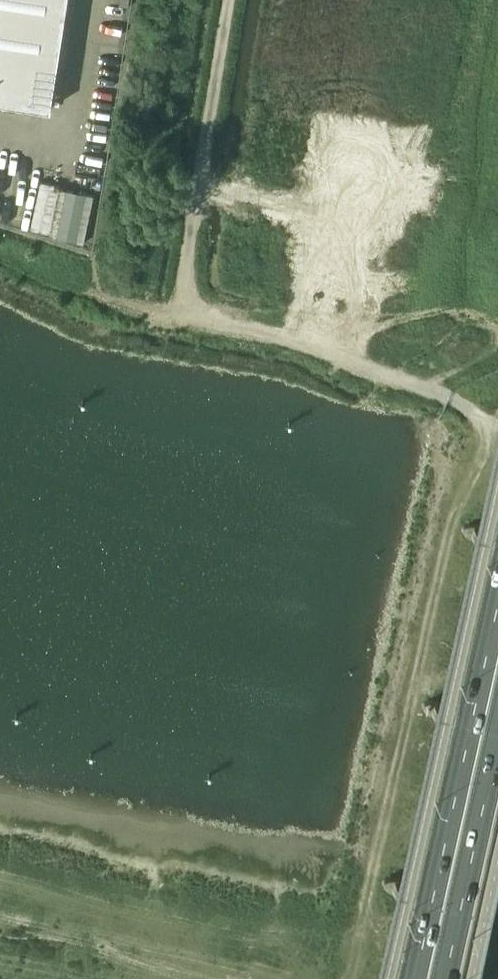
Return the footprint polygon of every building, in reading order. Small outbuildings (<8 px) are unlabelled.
[(51,107),(65,18),(68,0),(0,0),(0,100),(51,107)] [(81,243),(92,195),(40,183),(30,231),(81,243)]
